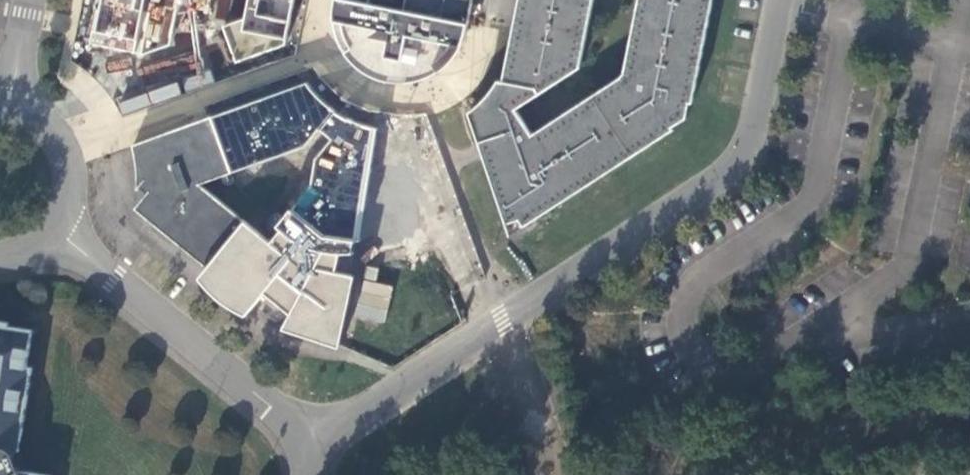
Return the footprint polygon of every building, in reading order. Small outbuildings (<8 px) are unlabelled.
[(75,61),(124,112),(285,43),(294,0),(88,0),(75,61)] [(469,23),(399,10),(370,4),(351,0),(336,0),(335,5),(335,6),(334,9),(334,13),(334,16),(334,20),(335,24),(335,27),(336,30),(337,34),(338,37),(339,41),(340,44),(342,47),(344,50),(346,53),(348,56),(350,59),(353,62),(355,64),(358,66),(361,69),(363,71),(366,72),(370,74),(373,76),(376,77),(379,79),(383,79),(386,80),(389,82),(393,82),(396,82),(400,82),(403,82),(407,82),(411,82),(414,81),(418,80),(421,80),(424,79),(428,77),(431,76),(434,74),(437,72),(440,71),(443,69),(446,66),(448,64),(451,61),(453,59),(455,56),(457,53),(460,50),(461,47),(463,44),(464,40),(466,37),(466,34),(467,32),(469,23)] [(469,23),(473,0),(401,0),(399,10),(469,23)] [(499,81),(497,84),(495,86),(493,89),(491,92),(489,94),(487,97),(485,100),(483,102),(480,104),(478,106),(475,108),(473,110),(470,112),(469,113),(480,143),(482,143),(509,223),(520,220),(524,224),(550,207),(552,209),(675,130),(673,127),(687,118),(690,103),(693,103),(713,0),(639,0),(624,73),(621,78),(533,135),(516,109),(581,68),(594,0),(523,0),(506,82),(499,81)] [(217,299),(246,316),(255,306),(265,292),(291,313),(285,327),(318,338),(317,339),(337,346),(352,275),(345,273),(349,253),(352,253),(354,253),(357,240),(375,130),(354,125),(341,120),(330,111),(315,96),(307,86),(273,99),(202,124),(133,148),(135,155),(136,162),(137,167),(137,172),(137,178),(137,182),(136,190),(139,187),(149,194),(135,210),(206,267),(196,278),(217,299)] [(385,323),(392,285),(361,279),(354,317),(385,323)] [(3,448),(6,433),(22,435),(32,367),(27,367),(32,331),(0,326),(0,474),(35,474),(19,473),(12,454),(12,453),(11,452),(10,451),(9,451),(8,450),(7,449),(6,449),(5,448),(4,448),(3,448)] [(6,433),(3,448),(4,448),(5,448),(6,449),(7,449),(8,450),(9,451),(10,451),(11,452),(12,453),(12,454),(19,452),(22,435),(6,433)]
